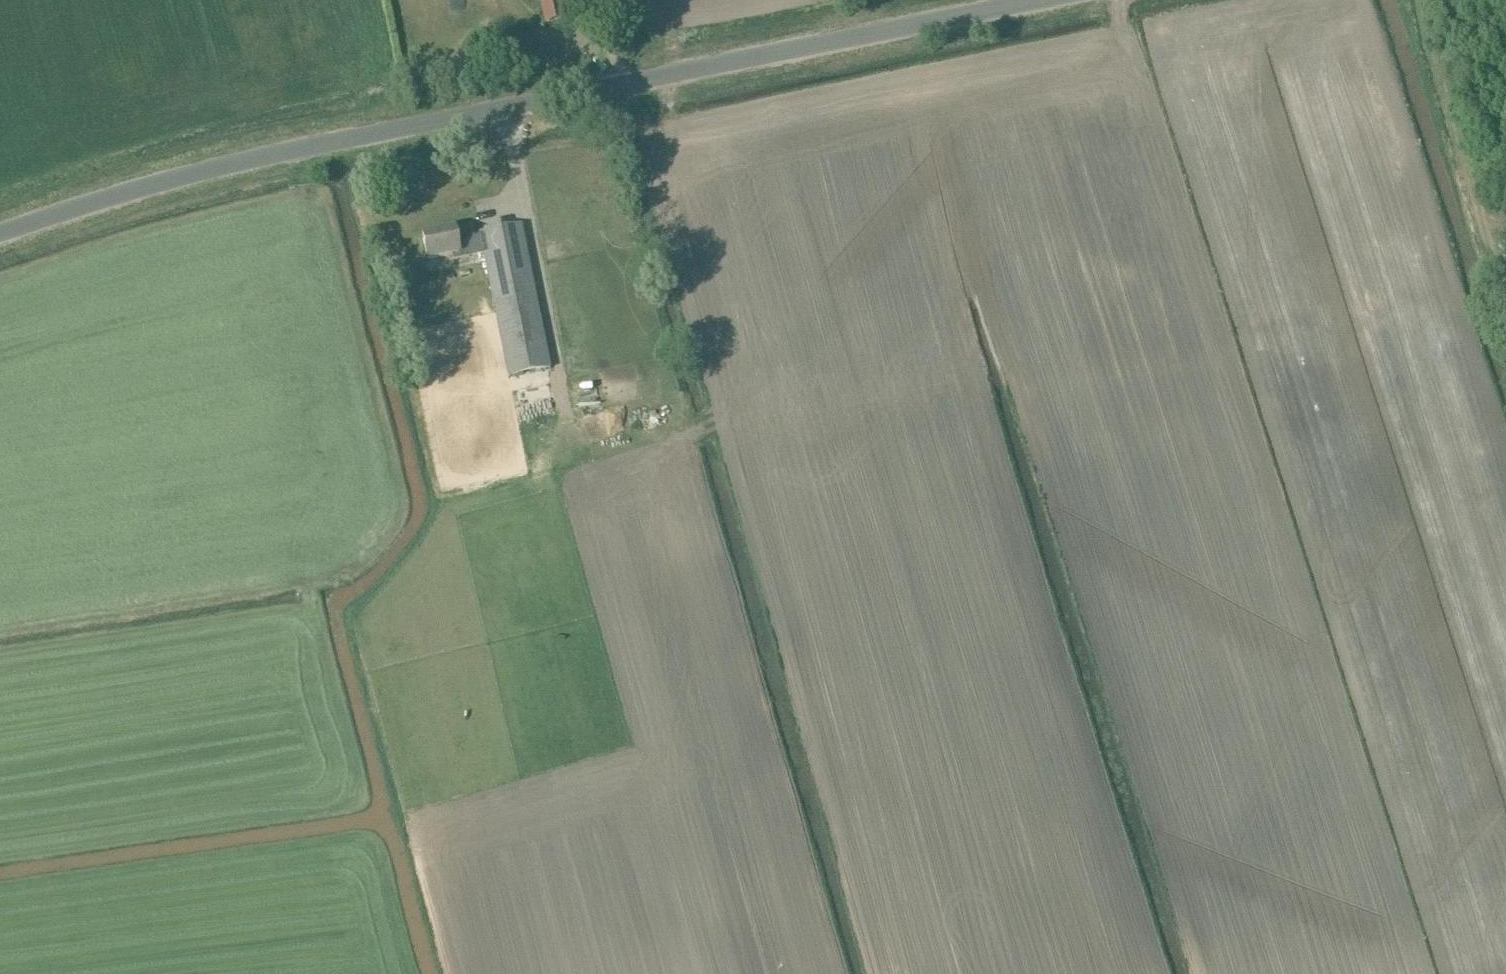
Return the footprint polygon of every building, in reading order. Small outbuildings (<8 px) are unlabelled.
[(563,0),(541,0),(546,22),(567,17),(563,0)] [(508,377),(549,369),(521,225),(479,233),(480,237),(456,242),(454,229),(422,235),(427,261),(452,255),(453,260),(484,254),(508,377)] [(579,407),(601,403),(596,379),(574,382),(579,407)]
